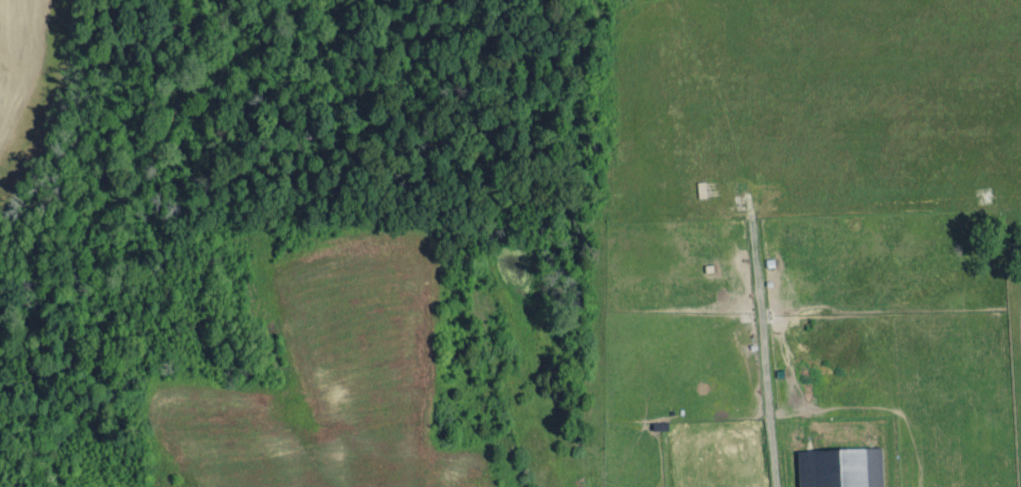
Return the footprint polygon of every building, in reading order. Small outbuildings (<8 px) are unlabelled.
[(882,444),(798,448),(800,486),(884,486),(882,444)]
